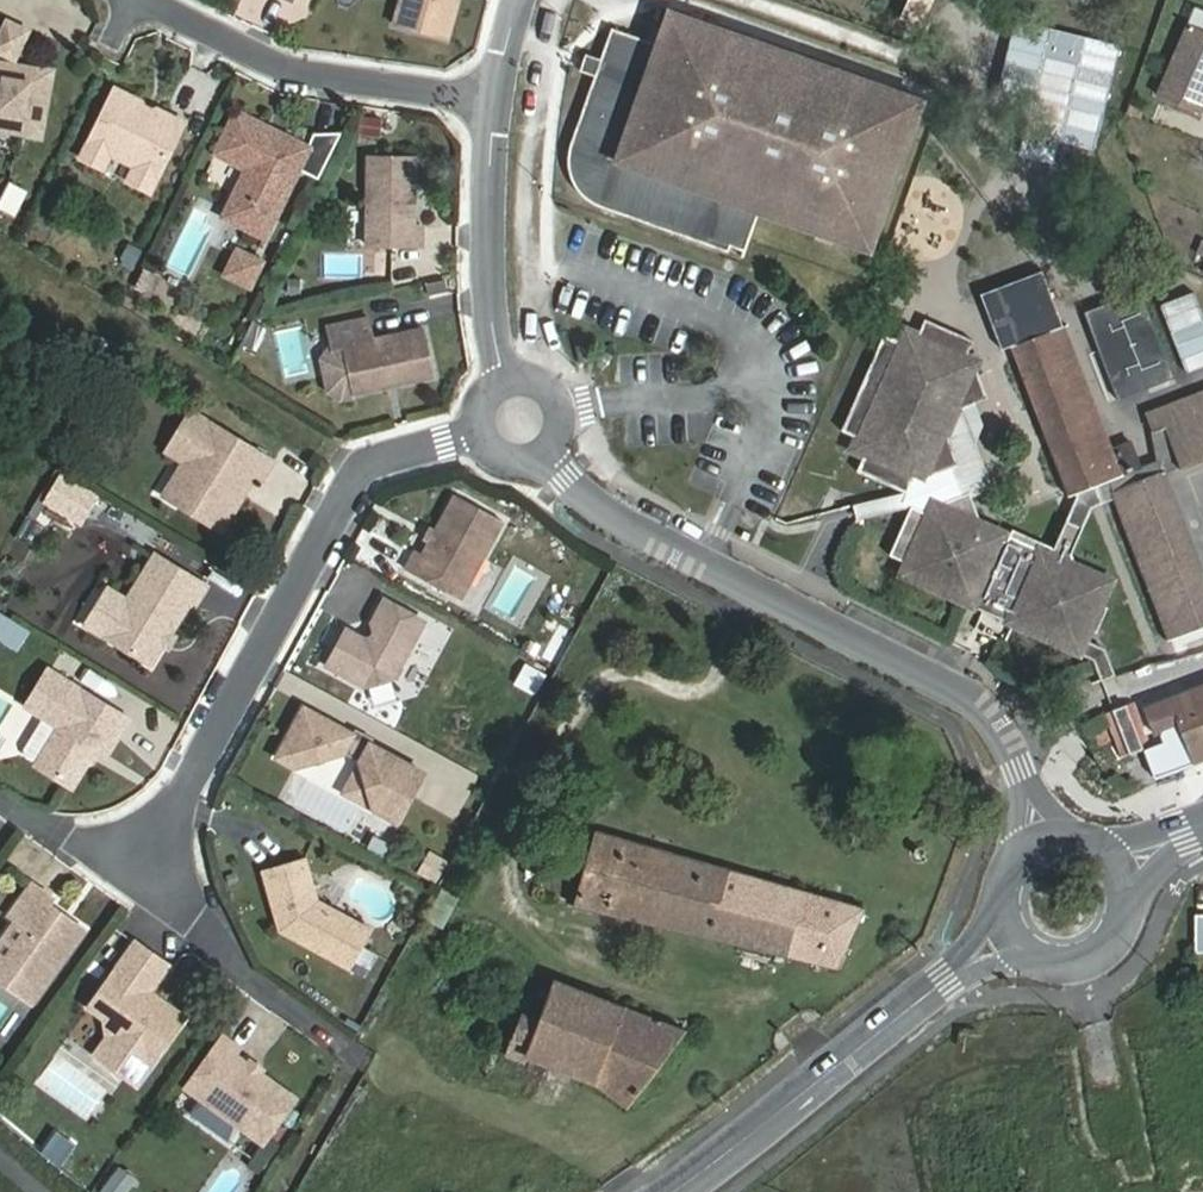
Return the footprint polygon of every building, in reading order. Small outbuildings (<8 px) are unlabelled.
[(394,24),(447,38),(457,0),(400,0),(394,24)] [(657,43),(611,28),(601,59),(595,76),(568,152),(566,162),(566,167),(568,177),(572,187),(575,191),(579,195),(587,201),(592,203),(729,250),(731,245),(745,250),(759,210),(869,248),(921,98),(668,11),(657,43)] [(7,23),(0,39),(0,54),(16,61),(29,33),(7,23)] [(1202,102),(1202,30),(1189,24),(1157,95),(1198,114),(1202,102)] [(581,71),(595,76),(601,59),(587,54),(581,71)] [(0,64),(0,128),(39,135),(50,73),(0,64)] [(138,99),(115,88),(81,158),(104,169),(111,155),(122,151),(132,156),(135,166),(128,181),(150,192),(184,122),(162,111),(149,115),(142,112),(138,99)] [(310,145),(237,109),(218,147),(234,155),(240,153),(251,159),(224,214),(266,234),(310,145)] [(416,156),(369,155),(367,243),(422,245),(423,223),(414,223),(416,156)] [(261,262),(238,251),(226,274),(250,286),(261,262)] [(161,276),(148,269),(140,285),(153,292),(161,276)] [(1140,290),(1084,312),(1119,400),(1175,378),(1140,290)] [(369,318),(326,327),(331,350),(342,347),(352,394),(434,377),(424,329),(374,340),(369,318)] [(901,342),(884,334),(841,431),(858,438),(853,449),(864,454),(857,471),(906,492),(913,476),(920,479),(959,465),(947,434),(957,411),(987,400),(975,367),(977,362),(965,357),(973,341),(924,319),(917,335),(906,330),(901,342)] [(1112,448),(1064,327),(1013,346),(1070,495),(1140,467),(1130,441),(1112,448)] [(342,347),(331,350),(323,358),(331,392),(341,397),(352,394),(342,347)] [(1148,414),(1156,434),(1166,430),(1180,466),(1202,457),(1202,392),(1148,414)] [(273,462),(191,412),(167,451),(189,464),(194,484),(181,505),(221,530),(255,475),(263,480),(273,462)] [(959,465),(920,479),(931,507),(969,493),(959,465)] [(58,471),(36,506),(53,517),(75,481),(58,471)] [(1170,639),(1202,626),(1202,578),(1163,472),(1114,492),(1170,639)] [(914,507),(892,555),(906,562),(901,574),(1081,653),(1091,630),(1097,633),(1109,608),(1102,605),(1112,582),(1076,566),(1070,554),(1082,528),(1065,521),(1053,548),(1012,530),(1009,537),(981,524),(969,493),(931,507),(928,513),(914,507)] [(416,551),(406,570),(459,599),(502,521),(455,496),(423,555),(416,551)] [(206,586),(156,555),(106,637),(151,664),(163,644),(169,634),(191,599),(196,602),(206,586)] [(345,630),(326,665),(365,686),(393,678),(424,621),(384,599),(371,622),(374,632),(371,637),(362,640),(345,630)] [(25,635),(11,626),(1,640),(15,650),(25,635)] [(174,637),(169,634),(163,644),(168,648),(174,637)] [(524,662),(512,685),(534,697),(546,674),(524,662)] [(129,720),(49,671),(27,707),(61,728),(37,766),(73,787),(89,762),(87,753),(92,746),(100,751),(107,755),(129,720)] [(1180,723),(1194,763),(1202,760),(1202,687),(1147,709),(1156,732),(1180,723)] [(1135,701),(1105,712),(1122,756),(1152,745),(1135,701)] [(304,708),(277,757),(294,767),(342,753),(359,762),(374,810),(395,822),(410,795),(394,786),(407,764),(304,708)] [(39,722),(16,754),(28,762),(50,730),(39,722)] [(92,764),(100,751),(92,746),(87,753),(89,762),(92,764)] [(422,772),(407,764),(394,786),(410,795),(422,772)] [(694,860),(595,833),(574,905),(837,967),(864,909),(694,860)] [(447,864),(430,854),(418,874),(435,884),(447,864)] [(305,858),(264,871),(283,932),(354,970),(374,933),(319,903),(305,858)] [(32,884),(9,916),(15,921),(0,942),(0,961),(24,979),(15,992),(31,1004),(84,930),(49,905),(53,899),(32,884)] [(423,920),(442,929),(458,896),(440,887),(423,920)] [(167,966),(135,944),(89,1008),(105,1020),(109,1038),(96,1056),(136,1085),(183,1020),(147,993),(167,966)] [(577,1075),(597,1082),(630,1106),(686,1032),(625,1007),(555,979),(540,1018),(524,1011),(512,1043),(528,1049),(526,1056),(577,1075)] [(222,1037),(185,1089),(262,1144),(295,1099),(260,1074),(254,1074),(249,1070),(247,1065),(234,1055),(239,1049),(222,1037)] [(483,1075),(565,1108),(577,1075),(526,1056),(528,1049),(512,1043),(498,1037),(483,1075)] [(250,1061),(247,1065),(249,1070),(254,1074),(260,1074),(263,1070),(250,1061)] [(53,1136),(42,1149),(61,1164),(71,1152),(53,1136)] [(103,1189),(108,1191),(123,1191),(136,1176),(122,1165),(103,1189)] [(1147,1173),(1146,1191),(1202,1191),(1202,1175),(1147,1173)]
